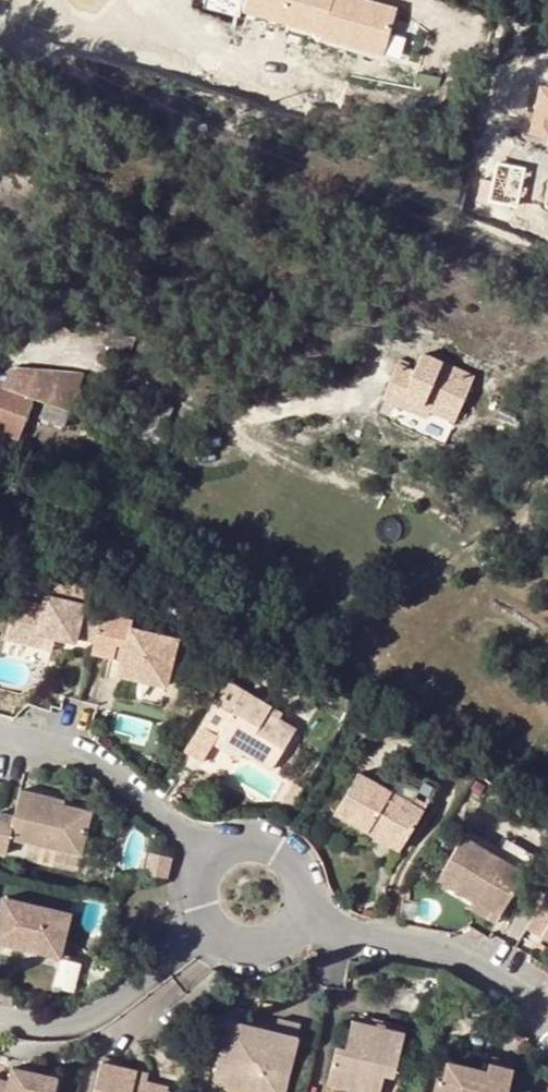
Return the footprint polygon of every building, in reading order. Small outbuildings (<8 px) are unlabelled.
[(394,12),(350,0),(247,0),(243,13),(323,35),(322,40),(381,57),(394,12)] [(530,135),(545,138),(546,135),(547,135),(547,93),(539,91),(530,135)] [(395,362),(381,395),(399,403),(401,396),(427,407),(453,418),(472,375),(419,352),(411,369),(395,362)] [(15,433),(30,397),(56,406),(58,401),(71,405),(78,382),(76,382),(79,371),(18,367),(6,375),(0,373),(0,428),(15,433)] [(401,396),(399,403),(424,414),(427,407),(401,396)] [(91,636),(98,608),(103,586),(87,583),(88,577),(62,570),(60,581),(44,577),(40,601),(10,594),(1,634),(36,643),(39,632),(49,635),(66,639),(68,631),(91,636)] [(98,608),(91,636),(88,651),(119,657),(118,667),(122,676),(154,684),(162,676),(170,645),(164,637),(127,627),(129,615),(98,608)] [(36,643),(47,645),(49,635),(39,632),(36,643)] [(265,707),(222,680),(193,727),(208,736),(212,731),(239,748),(236,753),(264,771),(288,731),(271,720),(261,714),(265,707)] [(276,714),(265,707),(261,714),(271,720),(276,714)] [(212,731),(208,736),(204,743),(232,759),(236,753),(239,748),(212,731)] [(366,831),(370,823),(404,842),(422,807),(355,771),(333,813),(366,831)] [(1,820),(0,823),(0,857),(6,859),(9,844),(83,862),(94,818),(58,810),(59,804),(21,795),(15,823),(1,820)] [(366,831),(400,849),(404,842),(370,823),(366,831)] [(457,834),(519,870),(526,858),(507,848),(505,850),(462,825),(457,834)] [(467,895),(495,911),(519,870),(457,834),(432,875),(467,895)] [(166,878),(172,857),(152,851),(146,872),(166,878)] [(532,933),(544,914),(547,906),(547,891),(539,886),(517,924),(532,933)] [(467,895),(462,904),(490,920),(495,911),(467,895)] [(75,913),(8,897),(0,930),(0,941),(64,955),(75,913)] [(547,943),(547,906),(544,914),(532,933),(547,943)] [(75,989),(82,962),(62,957),(55,985),(75,989)] [(391,1030),(359,1023),(352,1053),(341,1051),(332,1088),(349,1091),(387,1091),(390,1078),(398,1079),(408,1034),(391,1030)] [(408,1034),(410,1026),(393,1023),(391,1030),(408,1034)] [(267,1091),(294,1091),(306,1042),(268,1033),(237,1026),(222,1088),(236,1091),(244,1091),(245,1087),(267,1091)] [(288,1026),(286,1032),(270,1028),(268,1033),(306,1042),(309,1031),(288,1026)] [(99,1091),(174,1091),(175,1090),(153,1084),(139,1081),(141,1071),(107,1063),(99,1091)] [(515,1070),(491,1065),(489,1072),(450,1064),(446,1080),(439,1079),(436,1091),(511,1091),(515,1070)] [(139,1081),(153,1084),(154,1074),(141,1071),(139,1081)]
